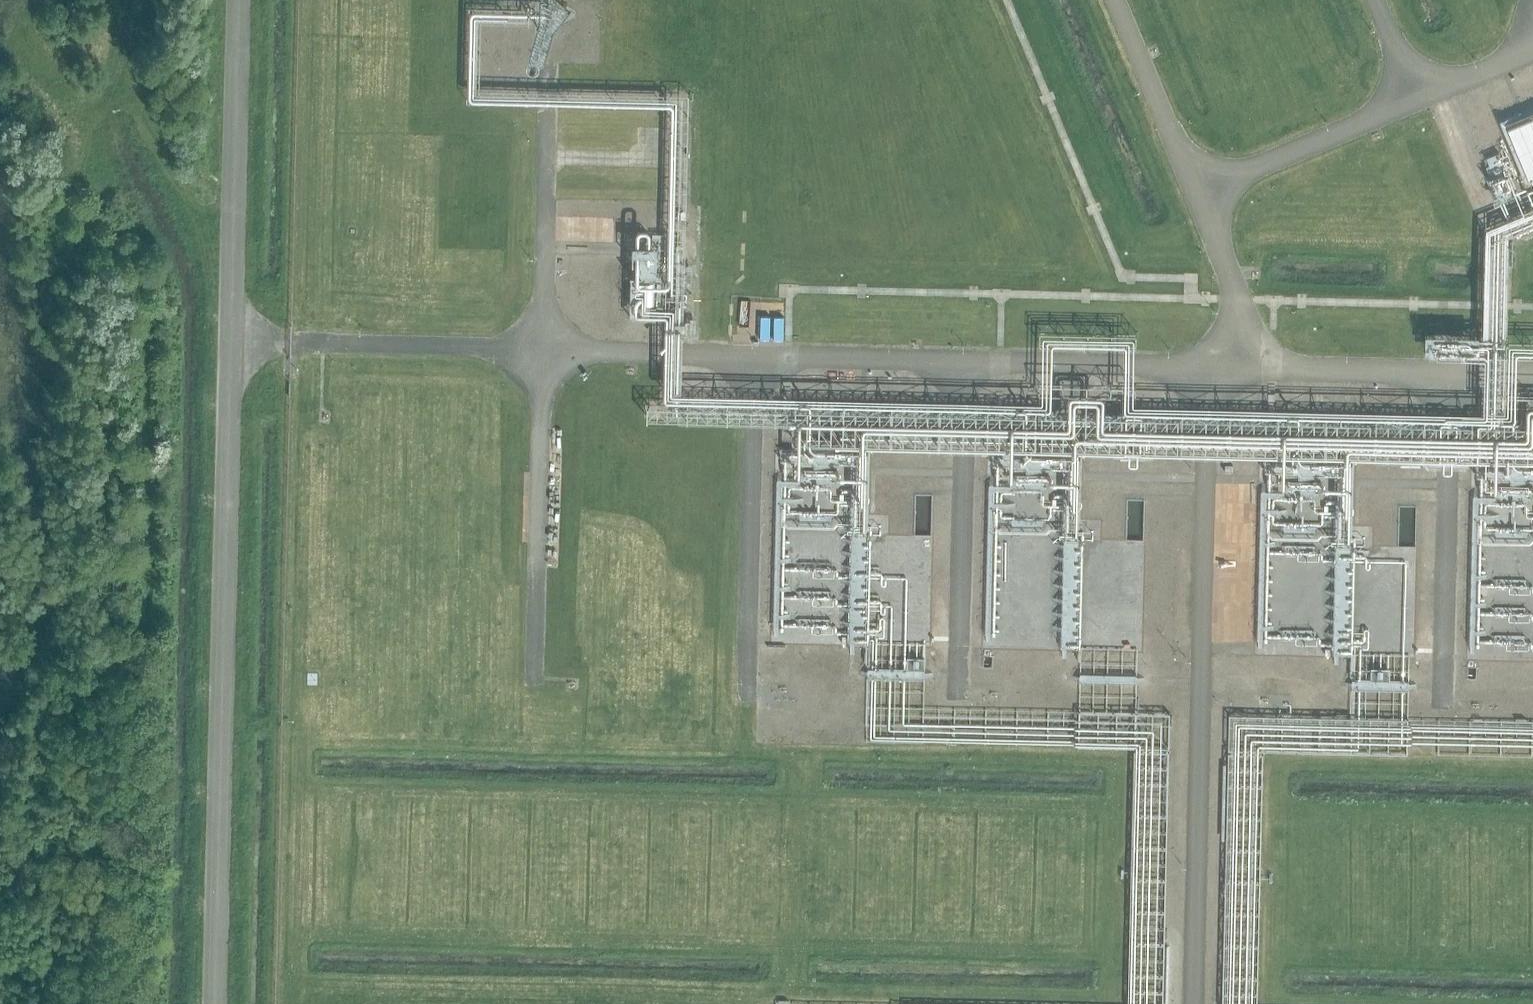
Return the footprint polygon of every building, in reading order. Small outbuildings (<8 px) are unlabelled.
[(1532,174),(1532,116),(1508,127),(1529,176),(1532,174)]
